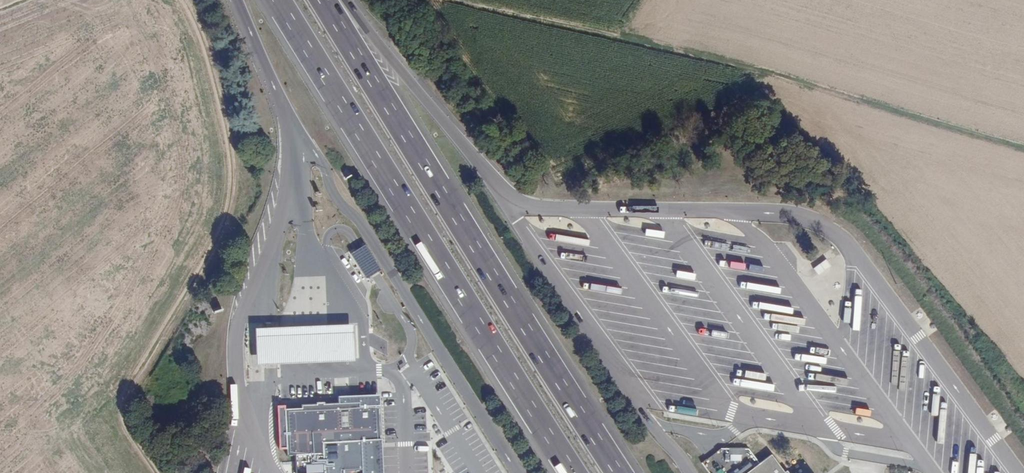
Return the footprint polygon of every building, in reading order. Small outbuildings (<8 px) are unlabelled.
[(820,273),(831,264),(826,259),(816,268),(820,273)] [(255,328),(256,365),(355,361),(353,325),(255,328)] [(281,434),(282,448),(290,455),(326,451),(327,472),(346,472),(346,470),(364,469),(364,472),(385,472),(384,445),(381,395),(341,396),(341,404),(279,406),(281,434)] [(731,449),(731,460),(744,460),(744,448),(731,449)] [(750,472),(806,472),(798,463),(785,472),(773,456),(750,472)]
